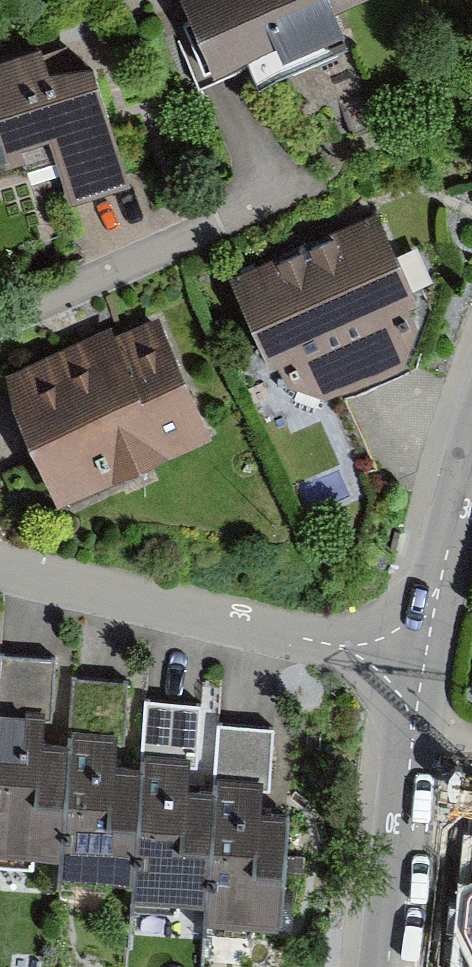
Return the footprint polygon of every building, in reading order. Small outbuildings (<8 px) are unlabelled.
[(214,65),(272,40),(278,55),(339,30),(332,12),(360,0),(186,0),(214,65)] [(0,65),(0,174),(58,156),(69,191),(127,174),(93,61),(55,73),(48,51),(0,65)] [(409,302),(420,297),(379,205),(330,227),(332,230),(305,242),(366,378),(405,360),(418,323),(409,302)] [(325,396),(366,378),(305,242),(279,254),(277,251),(229,272),(270,364),(278,360),(286,379),(325,396)] [(113,323),(5,372),(66,506),(212,440),(157,319),(119,336),(113,323)] [(1,710),(0,726),(0,847),(64,852),(72,743),(44,741),(46,713),(1,710)] [(72,743),(64,852),(63,870),(136,875),(144,765),(115,763),(117,736),(73,732),(72,743)] [(144,765),(136,875),(135,893),(208,898),(215,788),(187,786),(189,759),(144,755),(144,765)] [(215,788),(208,898),(206,916),(278,921),(286,811),(259,809),(260,781),(216,778),(215,788)]
